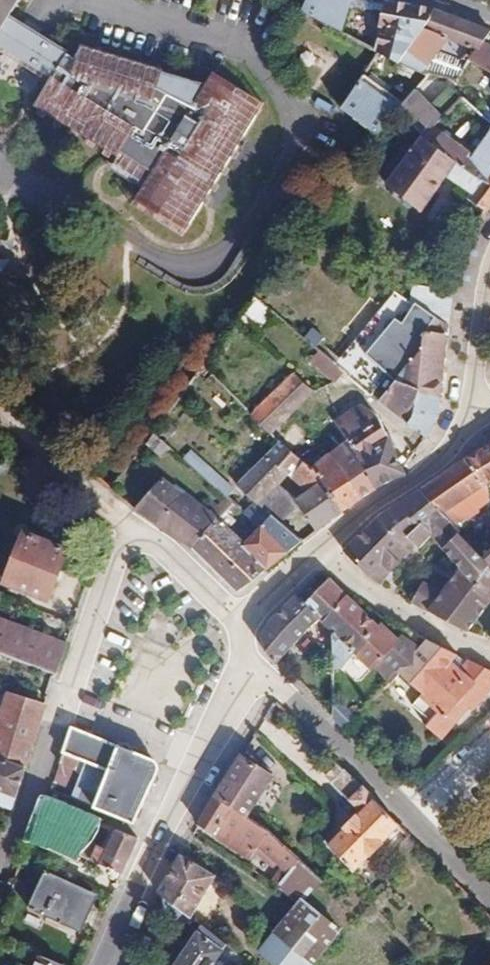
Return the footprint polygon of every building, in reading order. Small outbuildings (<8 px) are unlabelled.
[(6,20),(18,0),(0,0),(0,30),(6,20)] [(349,0),(306,0),(301,12),(307,15),(306,15),(340,32),(348,6),(349,0)] [(384,12),(386,1),(381,0),(349,0),(348,6),(384,12)] [(398,63),(433,9),(386,1),(384,12),(376,51),(376,52),(398,63)] [(398,63),(423,73),(438,53),(465,71),(470,61),(484,42),(489,33),(489,31),(433,9),(398,63)] [(6,20),(0,30),(0,56),(49,84),(67,56),(6,20)] [(484,42),(470,61),(489,73),(489,46),(484,42)] [(77,61),(67,56),(49,84),(31,111),(115,161),(111,172),(145,190),(135,209),(182,236),(261,106),(214,79),(205,90),(165,76),(164,72),(83,49),(77,61)] [(465,71),(438,53),(423,73),(427,75),(458,83),(465,71)] [(403,104),(363,75),(341,109),(353,118),(376,135),(397,110),(403,104)] [(425,137),(463,98),(450,86),(431,105),(416,90),(403,104),(397,110),(425,137)] [(353,118),(329,151),(351,168),(376,135),(353,118)] [(474,155),(443,132),(434,144),(489,182),(489,132),(474,155)] [(487,212),(489,209),(489,182),(434,144),(425,137),(423,136),(387,184),(421,212),(447,175),(472,193),(468,199),(487,212)] [(416,303),(449,325),(453,292),(412,284),(410,300),(416,303)] [(353,343),(367,355),(349,376),(372,395),(387,373),(396,380),(421,391),(440,399),(449,325),(416,303),(410,300),(397,291),(353,343)] [(261,301),(251,313),(264,324),(274,311),(261,301)] [(310,362),(334,382),(344,371),(336,365),(320,350),(310,362)] [(314,390),(295,372),(252,414),(272,433),(314,390)] [(372,395),(410,424),(415,416),(421,391),(396,380),(387,373),(372,395)] [(415,416),(410,424),(428,438),(438,416),(440,399),(421,391),(415,416)] [(349,439),(334,450),(361,498),(377,488),(406,474),(399,460),(379,415),(373,410),(362,404),(350,411),(336,421),(349,439)] [(183,430),(169,417),(155,431),(168,444),(183,430)] [(307,435),(294,423),(279,440),(280,441),(299,458),(314,444),(305,436),(307,435)] [(162,458),(170,448),(153,433),(144,446),(162,458)] [(361,498),(334,450),(311,468),(299,458),(280,441),(237,484),(256,500),(260,504),(278,486),(287,476),(307,492),(296,500),(299,505),(316,531),(361,498)] [(464,460),(484,483),(485,485),(489,482),(489,445),(464,460)] [(419,491),(454,528),(465,518),(467,522),(479,512),(478,511),(488,503),(484,483),(464,460),(419,491)] [(227,497),(235,489),(206,463),(198,472),(227,497)] [(135,510),(191,548),(217,517),(186,493),(184,495),(164,479),(135,510)] [(280,522),(299,505),(296,500),(278,486),(260,504),(280,522)] [(379,516),(343,551),(366,573),(369,578),(380,585),(392,569),(398,564),(396,563),(414,543),(419,548),(431,535),(442,547),(457,532),(454,528),(419,491),(379,516)] [(236,593),(288,553),(302,542),(280,522),(260,504),(256,500),(245,513),(260,527),(245,543),(217,517),(191,548),(236,593)] [(24,532),(4,583),(47,600),(67,549),(24,532)] [(412,603),(467,632),(489,602),(489,551),(482,558),(478,554),(457,532),(442,547),(460,567),(442,592),(423,581),(412,603)] [(320,620),(324,623),(347,596),(330,578),(305,604),(320,620)] [(276,665),(279,661),(315,624),(320,620),(305,604),(297,596),(273,620),(262,639),(265,652),(276,665)] [(416,650),(400,636),(396,640),(380,624),(378,627),(347,596),(324,623),(330,629),(330,633),(332,665),(338,668),(340,661),(345,665),(355,653),(371,668),(373,665),(391,681),(398,673),(418,652),(416,650)] [(57,674),(67,644),(0,619),(0,653),(57,674)] [(398,673),(422,694),(414,704),(431,719),(426,726),(441,740),(470,708),(473,710),(489,691),(489,671),(467,660),(465,661),(458,656),(425,640),(416,650),(418,652),(398,673)] [(45,706),(7,693),(7,694),(0,713),(0,757),(26,767),(45,706)] [(345,729),(356,718),(343,706),(332,701),(332,716),(345,729)] [(71,727),(59,764),(76,770),(80,760),(108,771),(105,779),(95,807),(94,809),(134,824),(158,772),(153,760),(71,727)] [(215,795),(247,816),(273,776),(241,755),(215,795)] [(26,767),(0,757),(0,792),(1,792),(0,795),(0,803),(13,808),(26,767)] [(331,782),(344,769),(337,763),(325,775),(331,782)] [(331,782),(330,783),(348,800),(351,797),(362,809),(327,844),(354,872),(401,826),(344,769),(331,782)] [(105,779),(81,770),(71,798),(95,807),(105,779)] [(282,865),(288,871),(299,858),(268,830),(247,816),(215,795),(198,825),(249,859),(254,852),(258,845),(282,865)] [(87,841),(97,821),(40,799),(29,831),(81,851),(79,856),(123,874),(138,839),(116,830),(107,850),(87,841)] [(282,865),(258,845),(254,852),(276,871),(282,865)] [(162,894),(191,917),(215,876),(180,855),(159,892),(162,894)] [(301,898),(305,901),(322,879),(299,858),(288,871),(282,879),(277,885),(297,902),(301,898)] [(28,909),(75,930),(92,892),(45,871),(28,909)] [(277,885),(282,879),(273,871),(267,879),(277,885)] [(191,917),(162,894),(157,906),(181,926),(191,917)] [(273,932),(313,963),(340,929),(305,901),(301,898),(297,902),(273,932)] [(175,964),(211,964),(218,955),(226,944),(202,925),(175,964)] [(277,964),(311,964),(313,963),(273,932),(259,950),(277,964)] [(211,964),(233,964),(218,955),(211,964)] [(39,956),(35,964),(61,964),(39,956)]
